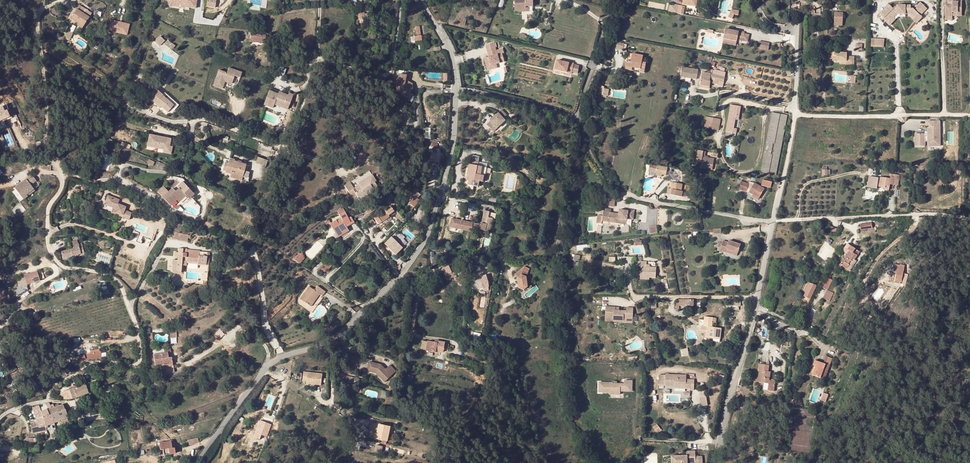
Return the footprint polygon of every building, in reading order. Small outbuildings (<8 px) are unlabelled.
[(168,6),(174,4),(186,5),(186,3),(189,3),(189,8),(195,8),(196,0),(166,0),(168,6)] [(516,9),(527,9),(526,6),(534,6),(534,0),(515,0),(516,9)] [(948,2),(949,2),(949,6),(948,6),(945,6),(945,17),(952,17),(952,16),(952,14),(957,14),(957,16),(961,16),(962,0),(948,0),(948,2)] [(896,7),(894,7),(893,9),(889,5),(879,14),(884,18),(885,17),(885,18),(883,20),(889,26),(895,19),(893,18),(897,14),(905,14),(910,14),(914,18),(918,14),(919,15),(921,12),(922,13),(927,8),(920,2),(916,7),(916,8),(914,10),(913,8),(910,8),(910,5),(896,5),(896,7)] [(71,19),(79,24),(84,27),(90,18),(76,10),(71,19)] [(843,13),(834,13),(834,22),(842,23),(843,13)] [(919,15),(918,14),(914,18),(912,19),(916,23),(922,17),(919,15)] [(112,21),(109,31),(127,36),(130,26),(112,21)] [(739,31),(725,29),(723,38),(737,41),(737,40),(748,42),(749,35),(742,33),(738,33),(739,31)] [(252,31),(250,39),(265,42),(266,35),(254,33),(255,31),(252,31)] [(161,37),(155,43),(159,48),(165,42),(161,37)] [(885,47),(885,38),(872,38),(872,47),(885,47)] [(760,49),(770,50),(771,42),(761,41),(760,49)] [(490,70),(494,69),(493,65),(497,64),(501,63),(505,61),(503,53),(498,54),(496,47),(488,49),(489,53),(493,52),(494,56),(490,57),(485,58),(486,63),(488,71),(490,70)] [(840,53),(825,52),(825,59),(832,59),(832,61),(840,61),(846,61),(846,64),(854,65),(854,57),(846,56),(846,53),(844,53),(840,53)] [(643,56),(630,54),(629,57),(631,57),(630,62),(627,61),(626,61),(625,69),(631,71),(632,67),(644,70),(646,63),(642,62),(643,56)] [(558,60),(556,69),(568,72),(573,73),(575,63),(570,61),(570,62),(558,60)] [(240,78),(242,73),(228,68),(226,73),(218,71),(213,86),(222,89),(225,80),(232,83),(234,77),(240,78)] [(710,79),(711,74),(709,73),(708,73),(708,72),(702,70),(701,80),(698,80),(698,85),(710,86),(710,81),(710,79)] [(399,74),(397,82),(404,83),(405,81),(406,76),(399,74)] [(725,77),(711,74),(710,79),(712,80),(711,83),(717,84),(718,81),(724,83),(725,77)] [(404,83),(397,82),(396,88),(401,89),(399,93),(408,98),(411,93),(413,88),(412,88),(404,84),(404,83)] [(145,87),(136,84),(134,90),(143,93),(145,87)] [(601,86),(600,94),(609,96),(610,88),(601,86)] [(156,90),(150,98),(157,104),(158,104),(162,108),(169,113),(172,109),(174,106),(163,97),(163,96),(156,90)] [(278,94),(269,91),(263,105),(272,108),(274,105),(274,103),(284,106),(283,108),(288,110),(293,95),(289,93),(288,95),(282,93),(282,95),(278,94)] [(163,96),(163,97),(174,106),(172,109),(175,111),(180,106),(166,94),(163,96)] [(734,126),(737,110),(740,111),(741,107),(730,105),(727,124),(731,125),(734,126)] [(0,107),(0,121),(9,117),(7,111),(3,112),(3,110),(4,109),(2,106),(0,107)] [(493,131),(497,127),(501,124),(505,120),(503,118),(506,116),(501,110),(494,116),(495,118),(491,121),(487,124),(493,131)] [(772,113),(761,172),(776,175),(787,116),(772,113)] [(706,117),(704,128),(719,130),(721,119),(706,117)] [(940,146),(940,121),(927,121),(927,132),(927,134),(925,135),(925,134),(915,134),(915,146),(925,146),(925,142),(927,142),(928,146),(940,146)] [(733,132),(726,131),(725,135),(735,137),(737,129),(734,129),(733,132)] [(150,136),(147,147),(163,151),(169,152),(170,147),(170,145),(168,144),(169,140),(150,136)] [(169,152),(163,151),(163,154),(171,155),(173,148),(170,147),(169,152)] [(435,149),(433,149),(431,161),(430,161),(430,164),(432,164),(433,161),(436,162),(438,150),(435,149)] [(703,151),(698,150),(696,160),(701,161),(700,168),(712,170),(714,159),(702,157),(702,156),(703,151)] [(480,157),(471,155),(470,161),(479,163),(480,157)] [(267,161),(257,158),(255,163),(265,167),(267,161)] [(228,160),(227,161),(225,168),(225,170),(236,173),(235,175),(241,177),(242,175),(245,165),(239,163),(228,160)] [(487,167),(469,164),(467,174),(470,175),(469,180),(468,184),(478,186),(479,181),(483,182),(484,176),(485,176),(487,167)] [(666,175),(667,167),(657,165),(657,166),(656,172),(656,173),(662,174),(666,175)] [(890,179),(881,177),(880,178),(869,177),(867,187),(877,189),(877,186),(885,187),(885,185),(889,186),(890,184),(898,185),(899,175),(891,174),(890,179)] [(363,180),(371,177),(368,176),(352,186),(353,187),(363,180)] [(374,181),(376,185),(378,184),(372,176),(371,177),(354,189),(356,193),(374,181)] [(14,188),(15,189),(19,194),(15,197),(19,203),(23,200),(27,197),(26,196),(33,190),(30,186),(36,182),(32,177),(26,181),(26,180),(14,188)] [(380,191),(376,185),(374,181),(356,193),(354,189),(353,187),(348,191),(349,193),(350,195),(352,195),(353,195),(355,194),(361,203),(370,197),(367,193),(373,190),(376,193),(380,191)] [(749,184),(741,181),(738,189),(746,191),(749,184)] [(682,184),(672,182),(670,189),(672,190),(671,195),(680,197),(682,197),(683,191),(681,191),(682,184)] [(171,205),(177,200),(184,194),(186,196),(189,199),(194,194),(187,186),(184,183),(179,188),(175,191),(173,189),(169,192),(163,198),(171,205)] [(349,183),(344,186),(348,191),(353,187),(352,186),(349,183)] [(764,189),(754,183),(749,192),(759,198),(764,189)] [(158,192),(163,198),(169,192),(163,187),(158,192)] [(412,200),(411,201),(416,205),(420,200),(418,199),(421,195),(418,193),(420,190),(416,187),(411,194),(412,194),(410,198),(412,200)] [(179,202),(186,196),(184,194),(177,200),(179,202)] [(107,195),(105,200),(108,202),(107,206),(115,209),(114,212),(122,215),(126,207),(118,203),(119,200),(107,195)] [(374,206),(366,211),(369,215),(377,210),(374,206)] [(380,213),(377,216),(379,218),(382,216),(385,220),(390,217),(389,215),(393,212),(389,207),(383,211),(384,212),(382,215),(380,213)] [(619,214),(611,213),(611,209),(606,209),(605,212),(603,212),(602,216),(598,215),(597,223),(602,224),(602,221),(619,223),(626,224),(627,219),(628,211),(619,210),(619,214)] [(348,219),(344,211),(339,214),(341,218),(342,219),(338,221),(339,222),(338,223),(336,220),(331,223),(331,224),(330,224),(338,238),(349,232),(346,227),(354,223),(350,218),(348,219)] [(490,231),(493,219),(489,218),(491,212),(484,211),(481,224),(474,222),(473,227),(490,231)] [(403,217),(398,212),(395,214),(400,220),(403,217)] [(649,227),(650,234),(659,233),(658,225),(649,227)] [(174,239),(189,242),(190,235),(176,232),(174,239)] [(402,247),(390,235),(387,238),(389,239),(385,243),(387,245),(389,247),(388,248),(395,255),(402,247)] [(564,237),(557,236),(554,251),(561,252),(564,237)] [(490,239),(483,238),(481,251),(487,252),(490,239)] [(69,249),(71,256),(84,253),(81,243),(78,244),(77,240),(72,241),(74,248),(69,249)] [(741,245),(729,241),(728,242),(723,241),(722,243),(721,248),(720,250),(725,252),(725,251),(726,248),(738,252),(741,245)] [(457,242),(455,254),(456,254),(463,253),(468,253),(469,249),(461,247),(461,243),(457,242)] [(853,252),(855,249),(847,243),(844,248),(843,257),(846,259),(841,265),(846,269),(849,265),(848,264),(852,258),(854,260),(857,255),(853,252)] [(69,249),(62,251),(63,258),(71,256),(69,249)] [(186,250),(178,249),(178,253),(174,252),(174,257),(178,257),(177,261),(174,260),(173,273),(181,273),(182,261),(187,261),(198,262),(198,264),(206,265),(207,257),(199,256),(199,255),(186,254),(186,250)] [(302,253),(295,260),(299,263),(304,258),(302,253)] [(656,268),(649,267),(646,267),(646,265),(646,262),(636,261),(636,267),(640,267),(640,277),(649,277),(656,278),(656,268)] [(332,266),(327,263),(321,270),(324,272),(326,270),(328,271),(332,266)] [(901,284),(905,266),(900,265),(900,266),(895,265),(893,273),(896,273),(894,283),(901,284)] [(449,266),(443,269),(446,275),(452,273),(449,266)] [(525,268),(515,276),(517,280),(518,290),(523,292),(527,289),(526,278),(530,270),(525,268)] [(23,275),(26,284),(39,280),(37,271),(23,275)] [(486,275),(476,278),(479,292),(485,291),(484,289),(488,287),(488,283),(486,275)] [(828,278),(823,288),(827,290),(832,280),(828,278)] [(810,283),(808,282),(802,296),(803,297),(810,283)] [(810,283),(803,297),(810,299),(816,286),(810,283)] [(26,284),(13,288),(15,297),(27,290),(27,288),(26,284)] [(305,293),(307,295),(303,301),(309,306),(314,299),(316,301),(320,295),(323,297),(326,292),(318,287),(315,291),(310,287),(305,293)] [(833,293),(827,290),(824,299),(829,301),(833,293)] [(693,306),(693,300),(679,299),(679,302),(676,302),(676,309),(679,309),(679,306),(693,306)] [(626,311),(619,310),(615,310),(615,307),(605,307),(605,318),(613,318),(613,320),(626,320),(626,316),(628,316),(629,316),(629,315),(633,316),(633,308),(626,308),(626,311)] [(712,327),(713,317),(705,316),(704,320),(702,320),(701,326),(702,326),(701,330),(704,330),(708,331),(707,337),(713,337),(713,341),(720,342),(721,328),(712,327)] [(426,351),(436,353),(437,351),(438,351),(444,352),(445,343),(435,341),(435,342),(428,341),(426,351)] [(84,355),(79,356),(80,362),(101,357),(100,352),(99,352),(99,349),(96,350),(97,352),(93,353),(84,355)] [(156,366),(162,365),(172,364),(171,357),(169,357),(168,352),(165,352),(154,354),(156,366)] [(824,379),(832,358),(826,356),(823,363),(815,360),(813,365),(815,366),(812,375),(824,379)] [(381,365),(369,361),(367,371),(376,373),(384,382),(395,370),(389,364),(385,369),(381,365)] [(16,369),(11,362),(7,365),(12,372),(16,369)] [(768,371),(769,365),(769,362),(767,362),(766,363),(766,365),(760,364),(759,364),(758,370),(760,371),(759,382),(768,384),(767,390),(773,391),(775,381),(769,380),(770,375),(767,375),(768,371)] [(323,377),(304,375),(303,383),(307,383),(307,386),(321,388),(323,377)] [(686,375),(665,375),(665,385),(674,385),(685,385),(685,388),(690,388),(690,390),(694,390),(694,380),(690,380),(690,381),(686,381),(686,380),(686,375)] [(346,382),(358,385),(359,379),(345,376),(345,379),(343,379),(343,381),(346,382)] [(624,384),(617,383),(613,383),(613,382),(599,382),(599,392),(609,392),(609,393),(613,394),(617,394),(620,393),(620,391),(624,391),(624,389),(632,390),(632,380),(624,380),(624,384)] [(61,393),(63,399),(67,400),(78,396),(91,392),(88,384),(82,386),(69,390),(61,393)] [(823,393),(820,400),(825,402),(828,395),(823,393)] [(52,415),(65,410),(63,404),(59,405),(58,404),(55,405),(55,406),(54,407),(53,404),(50,405),(51,408),(48,409),(49,410),(50,415),(52,415)] [(38,423),(40,428),(46,425),(42,412),(40,408),(40,405),(32,407),(36,419),(38,423)] [(71,408),(65,410),(67,418),(73,415),(71,408)] [(42,412),(46,425),(52,423),(54,422),(52,415),(50,415),(49,410),(42,412)] [(52,415),(54,422),(60,420),(67,418),(65,410),(52,415)] [(30,423),(31,428),(40,428),(38,423),(36,419),(35,419),(35,422),(30,423)] [(272,424),(263,421),(258,433),(268,436),(272,424)] [(378,432),(380,424),(371,422),(369,430),(378,432)] [(378,432),(378,434),(376,439),(388,442),(391,427),(380,424),(378,432)] [(661,429),(657,424),(653,427),(657,432),(661,429)] [(109,426),(97,429),(98,434),(110,431),(109,426)] [(159,443),(160,446),(160,450),(163,449),(164,455),(175,453),(174,448),(171,448),(171,441),(159,443)] [(671,456),(671,462),(702,462),(702,456),(695,456),(695,451),(686,451),(686,456),(671,456)]
